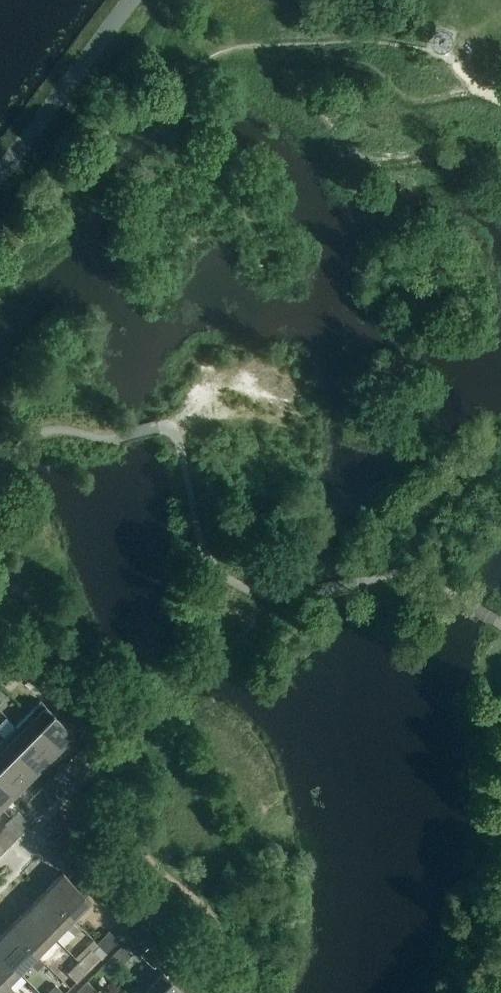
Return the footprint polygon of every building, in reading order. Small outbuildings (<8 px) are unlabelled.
[(27,713),(62,747),(74,734),(40,700),(27,713)] [(15,726),(49,760),(54,765),(66,752),(62,747),(27,713),(15,726)] [(3,738),(37,772),(49,760),(15,726),(3,738)] [(83,747),(91,739),(85,733),(77,741),(83,747)] [(25,784),(37,772),(3,738),(0,741),(0,759),(25,784)] [(79,751),(85,758),(97,745),(91,739),(83,747),(79,751)] [(13,796),(25,784),(0,759),(0,784),(13,796)] [(66,763),(60,770),(72,782),(79,776),(66,763)] [(53,777),(66,789),(72,782),(60,770),(53,777)] [(1,809),(13,796),(0,784),(0,808),(1,809)] [(42,788),(36,794),(48,807),(54,800),(42,788)] [(29,801),(41,813),(48,807),(36,794),(29,801)] [(18,812),(11,819),(23,831),(30,824),(18,812)] [(23,831),(11,819),(5,825),(17,837),(23,831)] [(63,873),(45,891),(72,919),(91,901),(63,873)] [(45,891),(27,909),(55,937),(72,919),(45,891)] [(27,909),(9,927),(37,955),(55,937),(27,909)] [(9,927),(0,936),(0,953),(19,973),(29,963),(36,970),(44,962),(37,955),(9,927)] [(97,943),(106,953),(118,940),(109,931),(97,943)] [(135,933),(126,941),(132,947),(137,947),(143,942),(135,933)] [(122,945),(111,957),(120,966),(132,954),(122,945)] [(91,949),(78,961),(88,971),(100,959),(91,949)] [(3,992),(12,992),(14,991),(7,985),(19,973),(0,953),(0,990),(3,992)] [(120,966),(111,957),(99,969),(108,978),(120,966)] [(88,971),(78,961),(67,973),(76,982),(88,971)] [(136,984),(145,992),(184,992),(163,972),(150,984),(143,977),(136,984)] [(75,992),(93,992),(95,991),(86,982),(75,992)] [(136,984),(130,990),(133,992),(145,992),(136,984)] [(46,992),(63,992),(55,985),(46,992)]
